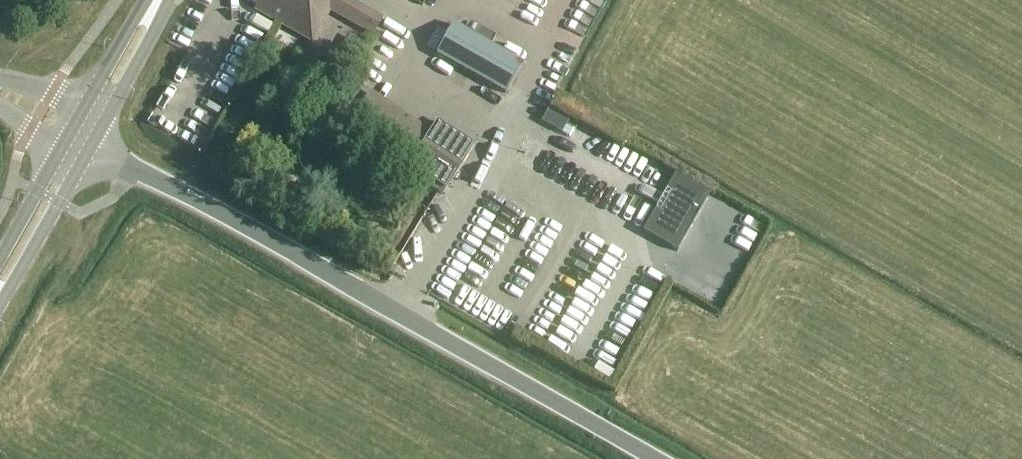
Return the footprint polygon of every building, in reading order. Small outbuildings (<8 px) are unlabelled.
[(311,43),(328,12),(373,37),(382,20),(347,0),(244,0),(256,7),(254,11),(311,43)] [(522,64),(454,25),(437,55),(505,94),(522,64)] [(209,56),(200,72),(210,78),(220,63),(209,56)] [(345,132),(423,181),(421,184),(441,197),(475,145),(457,133),(438,122),(430,133),(369,94),(368,96),(353,87),(330,121),(346,131),(345,132)] [(675,177),(643,234),(678,253),(709,197),(675,177)] [(485,270),(499,236),(482,229),(457,287),(486,298),(494,278),(509,285),(519,262),(503,255),(495,274),(485,270)] [(617,244),(580,329),(600,337),(637,253),(617,244)] [(601,273),(608,259),(586,247),(551,313),(564,320),(592,268),(601,273)]
